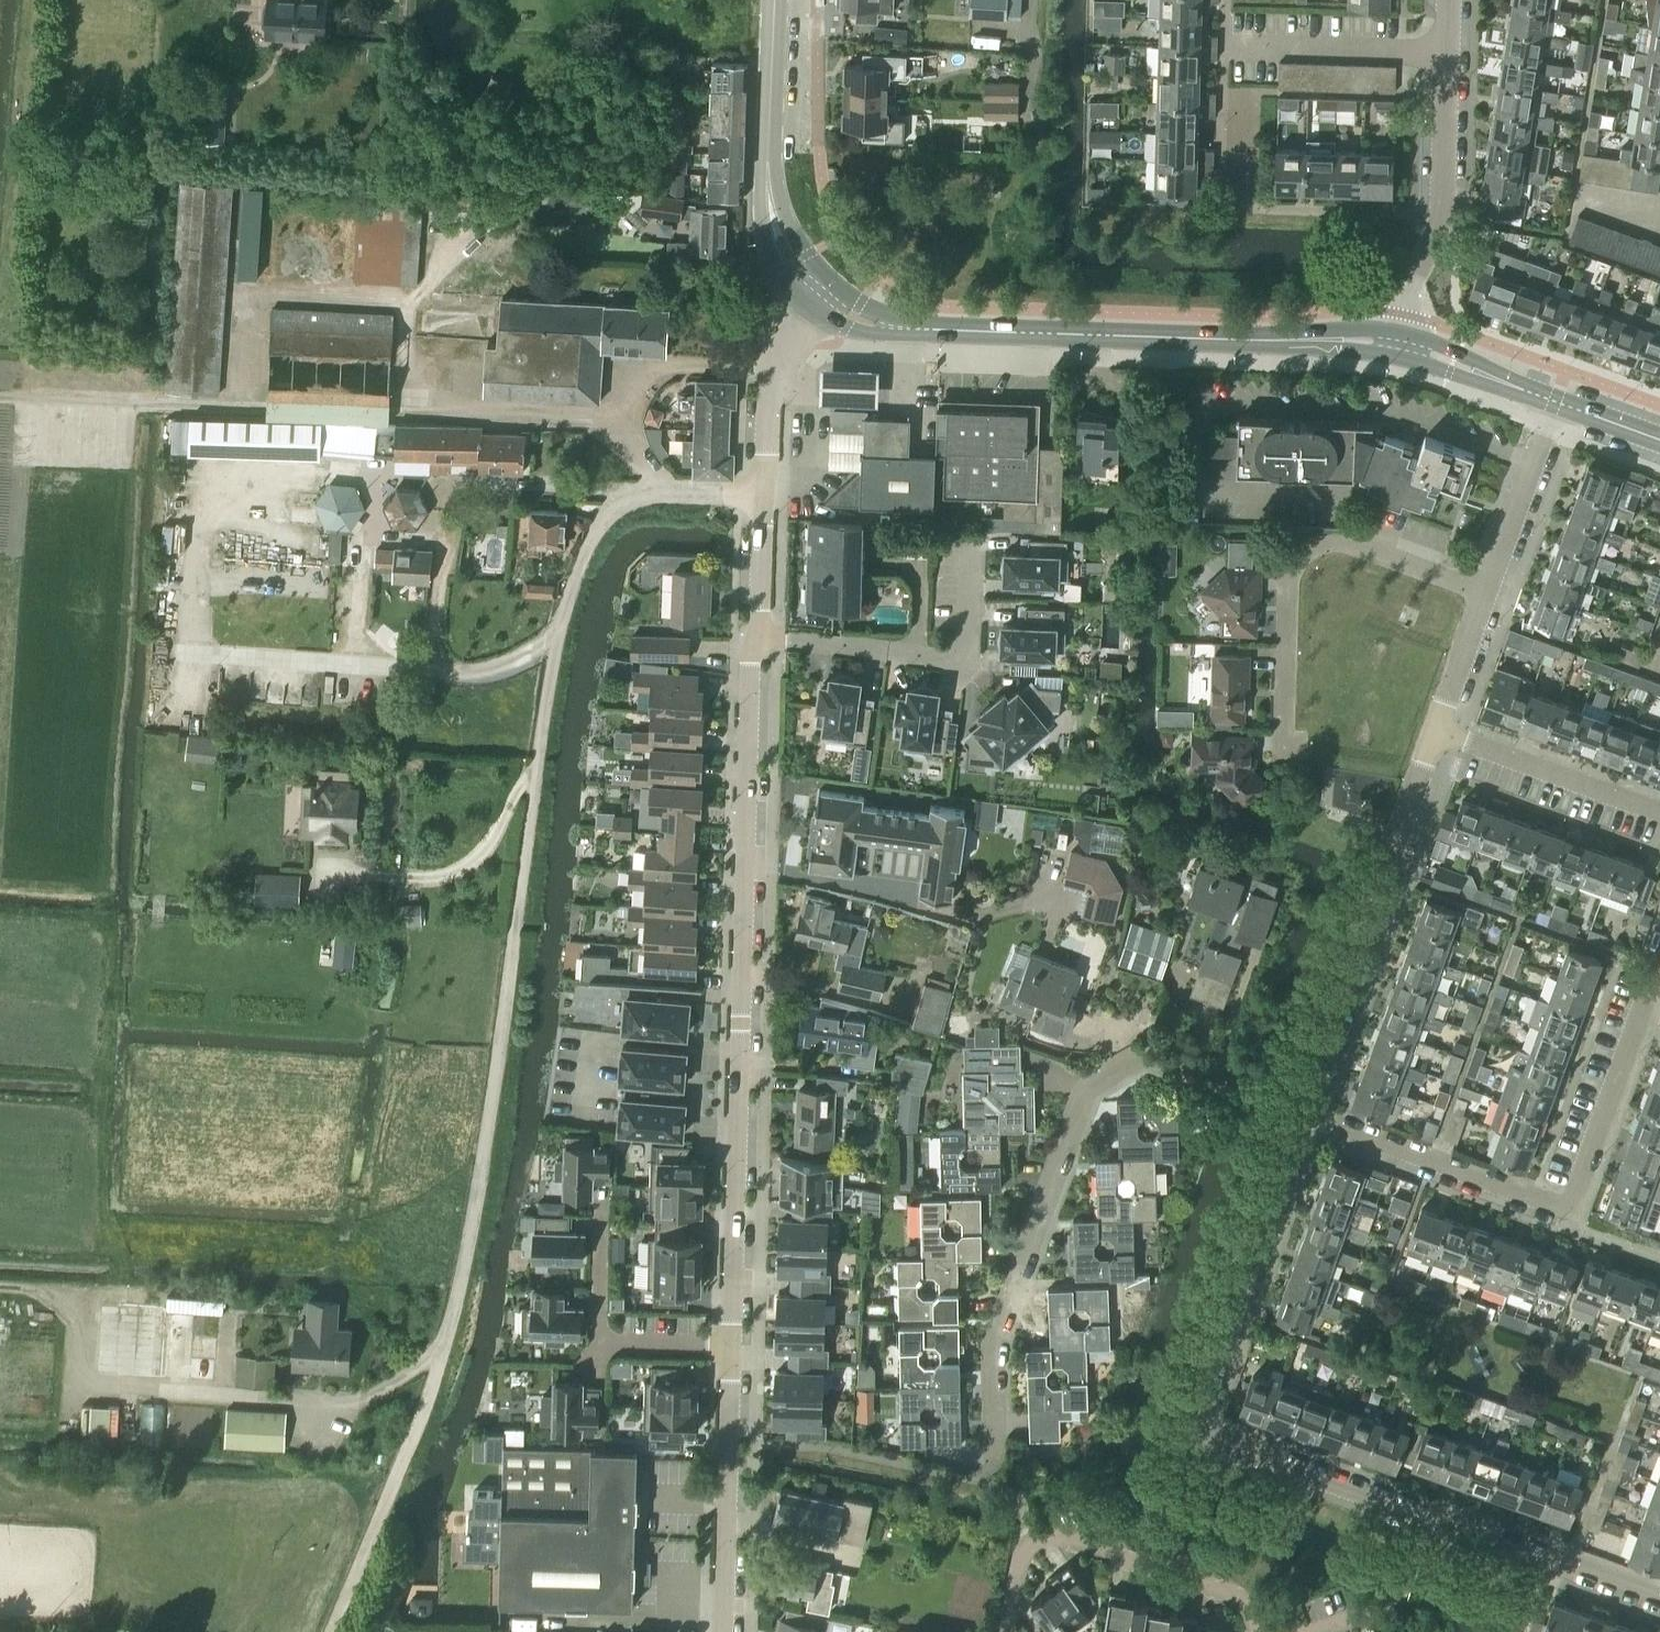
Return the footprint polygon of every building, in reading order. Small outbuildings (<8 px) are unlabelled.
[(267,4),(264,7),(263,26),(268,31),(274,31),(273,38),(324,40),(326,0),(267,0),(267,4)] [(838,5),(859,5),(859,8),(856,8),(856,21),(878,22),(878,11),(892,11),(892,0),(838,0),(838,5)] [(969,15),(1007,17),(1019,18),(1020,0),(970,0),(969,15)] [(1093,14),(1094,14),(1124,15),(1124,1),(1107,0),(1094,0),(1093,14)] [(1219,0),(1162,0),(1161,17),(1201,18),(1201,2),(1219,2),(1219,0)] [(1513,2),(1548,7),(1559,9),(1561,0),(1514,0),(1513,2)] [(1659,25),(1659,0),(1646,0),(1649,24),(1654,25),(1654,24),(1659,25)] [(1513,2),(1509,29),(1544,35),(1544,34),(1546,18),(1570,21),(1571,11),(1559,9),(1548,7),(1513,2)] [(1605,17),(1616,19),(1619,4),(1608,3),(1605,17)] [(1094,18),(1093,29),(1107,30),(1108,15),(1094,15),(1094,18)] [(1200,35),(1201,18),(1161,17),(1161,45),(1218,47),(1218,35),(1200,35)] [(1614,34),(1616,19),(1605,17),(1603,32),(1614,34)] [(1654,24),(1654,25),(1650,51),(1650,52),(1659,53),(1659,25),(1654,24)] [(1509,29),(1504,56),(1539,62),(1542,45),(1565,49),(1567,38),(1544,34),(1544,35),(1509,29)] [(1217,59),(1218,47),(1161,45),(1160,74),(1199,75),(1200,58),(1217,59)] [(1650,51),(1637,49),(1633,76),(1646,78),(1645,79),(1659,81),(1659,53),(1650,52),(1650,51)] [(1576,51),(1574,67),(1591,69),(1593,54),(1576,51)] [(1104,72),(1107,72),(1125,73),(1125,54),(1107,53),(1105,53),(1104,72)] [(844,97),(888,98),(889,76),(906,76),(907,55),(863,54),(863,66),(845,66),(844,97)] [(1504,56),(1500,83),(1535,89),(1538,71),(1561,75),(1563,65),(1539,62),(1504,56)] [(1597,72),(1608,73),(1610,58),(1599,56),(1597,72)] [(1280,62),(1279,88),(1294,88),(1295,62),(1280,62)] [(1309,89),(1309,63),(1295,62),(1294,88),(1309,89)] [(713,63),(712,85),(747,87),(747,64),(713,63)] [(1323,89),(1324,63),(1309,63),(1309,89),(1323,89)] [(1337,90),(1338,64),(1324,63),(1323,89),(1337,90)] [(1351,90),(1352,64),(1338,64),(1337,90),(1351,90)] [(1365,91),(1366,64),(1352,64),(1351,90),(1365,91)] [(1380,91),(1380,65),(1366,64),(1365,91),(1380,91)] [(1380,65),(1380,91),(1395,91),(1395,65),(1380,65)] [(1606,87),(1608,73),(1597,72),(1594,86),(1606,87)] [(493,74),(484,94),(504,102),(513,82),(493,74)] [(1106,74),(1106,85),(1117,85),(1117,74),(1106,74)] [(1199,91),(1199,75),(1160,74),(1159,103),(1216,104),(1216,91),(1199,91)] [(1645,79),(1641,106),(1659,109),(1659,81),(1645,79)] [(1500,83),(1496,110),(1530,116),(1530,115),(1533,99),(1557,103),(1558,92),(1535,89),(1500,83)] [(985,100),(1019,101),(1019,84),(985,85),(985,100)] [(712,85),(712,108),(746,109),(747,87),(712,85)] [(202,95),(199,140),(221,141),(224,97),(202,95)] [(887,120),(888,98),(844,97),(843,127),(861,128),(861,141),(904,142),(905,121),(887,120)] [(1299,97),(1279,97),(1279,107),(1298,107),(1299,97)] [(1336,109),(1336,99),(1317,98),(1316,108),(1336,109)] [(1336,99),(1336,109),(1356,109),(1356,99),(1336,99)] [(1019,119),(1019,101),(985,100),(985,120),(1019,119)] [(1394,100),(1374,100),(1374,110),(1394,110),(1394,100)] [(1106,101),(1106,110),(1112,117),(1118,117),(1118,102),(1106,101)] [(1215,115),(1216,104),(1159,103),(1158,131),(1197,132),(1198,115),(1215,115)] [(1641,106),(1637,133),(1659,137),(1659,109),(1641,106)] [(712,108),(711,130),(745,131),(746,109),(712,108)] [(1496,110),(1491,138),(1526,143),(1526,142),(1535,144),(1537,127),(1553,129),(1554,119),(1530,115),(1530,116),(1496,110)] [(1587,126),(1599,128),(1601,113),(1590,111),(1587,126)] [(1596,142),(1599,128),(1587,126),(1585,140),(1596,142)] [(1090,129),(1090,146),(1105,146),(1106,130),(1105,130),(1090,129)] [(711,130),(710,152),(744,153),(745,131),(711,130)] [(1127,130),(1114,130),(1113,141),(1127,141),(1127,130)] [(1197,149),(1197,132),(1158,131),(1157,160),(1214,161),(1214,149),(1197,149)] [(1637,133),(1634,150),(1622,148),(1621,159),(1622,159),(1636,161),(1649,163),(1659,165),(1659,137),(1637,133)] [(1491,138),(1487,165),(1522,170),(1522,169),(1545,173),(1548,156),(1550,146),(1535,144),(1526,142),(1526,143),(1491,138)] [(1306,149),(1305,191),(1333,192),(1335,150),(1318,150),(1318,140),(1306,140),(1306,149)] [(673,143),(673,151),(674,151),(677,151),(688,151),(690,151),(692,151),(692,143),(684,142),(673,142),(673,143)] [(1305,191),(1306,149),(1277,148),(1276,190),(1305,191)] [(1362,193),(1363,151),(1335,150),(1333,192),(1362,193)] [(673,151),(673,162),(688,162),(688,151),(677,151),(674,151),(673,151)] [(1363,151),(1362,193),(1391,194),(1393,152),(1363,151)] [(710,152),(709,174),(743,175),(744,153),(710,152)] [(1592,181),(1596,155),(1583,153),(1579,179),(1592,181)] [(1605,183),(1609,157),(1596,155),(1592,181),(1605,183)] [(1622,159),(1621,159),(1609,157),(1605,183),(1618,185),(1622,159)] [(1631,187),(1636,161),(1622,159),(1618,185),(1631,187)] [(1214,173),(1214,161),(1157,160),(1157,190),(1159,190),(1188,190),(1196,191),(1196,173),(1214,173)] [(1644,189),(1649,163),(1636,161),(1631,187),(1644,189)] [(1659,176),(1659,165),(1649,163),(1644,189),(1658,192),(1659,176)] [(1545,173),(1522,169),(1522,170),(1487,165),(1482,192),(1498,194),(1496,207),(1522,212),(1525,198),(1517,196),(1520,180),(1543,184),(1545,173)] [(709,197),(743,198),(743,175),(709,174),(709,197)] [(218,395),(232,184),(182,181),(167,392),(218,395)] [(258,278),(264,187),(243,185),(237,276),(258,278)] [(670,193),(670,197),(684,197),(684,188),(672,188),(670,187),(670,193)] [(561,189),(548,189),(548,202),(548,207),(561,207),(561,204),(561,191),(561,189)] [(1159,190),(1159,201),(1187,202),(1188,190),(1159,190)] [(727,211),(695,210),(696,205),(688,204),(686,204),(685,204),(684,205),(683,207),(682,208),(683,199),(653,196),(653,194),(642,193),(640,214),(651,215),(687,219),(687,218),(691,218),(690,242),(668,242),(668,257),(691,258),(691,252),(725,253),(727,211)] [(361,204),(354,280),(418,285),(423,207),(361,204)] [(1583,244),(1592,220),(1579,215),(1570,240),(1583,244)] [(1595,249),(1604,224),(1592,220),(1583,244),(1595,249)] [(1608,253),(1616,229),(1604,224),(1595,249),(1608,253)] [(1620,258),(1629,233),(1616,229),(1608,253),(1620,258)] [(1632,262),(1641,238),(1629,233),(1620,258),(1632,262)] [(1645,267),(1654,242),(1641,238),(1632,262),(1645,267)] [(1659,264),(1659,245),(1654,242),(1645,267),(1657,272),(1659,264)] [(1487,246),(1474,282),(1486,286),(1480,301),(1479,306),(1505,315),(1516,281),(1524,259),(1487,246)] [(1516,281),(1505,315),(1530,324),(1542,291),(1550,268),(1524,259),(1516,281)] [(1542,291),(1530,324),(1556,333),(1568,300),(1553,295),(1562,272),(1550,268),(1542,291)] [(1568,300),(1556,333),(1582,343),(1598,297),(1597,297),(1581,292),(1585,282),(1575,278),(1568,300)] [(1598,297),(1582,343),(1607,352),(1623,307),(1607,301),(1611,291),(1601,287),(1597,297),(1598,297)] [(665,354),(668,308),(503,297),(500,341),(488,340),(485,394),(600,402),(603,350),(665,354)] [(1623,307),(1607,352),(1633,361),(1645,328),(1645,326),(1629,321),(1632,312),(1636,300),(1627,297),(1623,307)] [(1633,361),(1659,370),(1659,368),(1659,317),(1659,314),(1659,309),(1652,306),(1648,318),(1646,326),(1645,326),(1645,328),(1633,361)] [(389,407),(393,315),(272,309),(268,402),(389,407)] [(879,368),(821,366),(820,402),(878,404),(879,368)] [(679,395),(679,411),(696,411),(707,412),(708,405),(722,405),(721,411),(730,412),(731,406),(736,406),(737,382),(697,380),(696,395),(679,395)] [(695,430),(695,438),(706,439),(706,453),(720,454),(720,448),(729,448),(730,412),(721,411),(722,405),(708,405),(707,412),(696,411),(695,430)] [(1026,409),(946,407),(936,407),(935,455),(943,455),(942,495),(1003,497),(1002,516),(981,515),(981,527),(1060,529),(1062,449),(1025,448),(1026,409)] [(860,470),(823,504),(925,507),(933,507),(935,455),(909,454),(910,418),(878,417),(865,416),(865,412),(834,411),(833,430),(863,430),(863,452),(861,452),(860,470)] [(1078,412),(1078,437),(1084,437),(1083,470),(1105,471),(1105,463),(1117,463),(1118,421),(1105,420),(1105,412),(1078,412)] [(172,417),(171,447),(189,447),(190,417),(172,417)] [(189,447),(189,453),(321,457),(321,451),(322,421),(190,417),(189,447)] [(1360,474),(1374,438),(1355,431),(1356,421),(1238,417),(1238,435),(1236,435),(1235,453),(1237,453),(1237,455),(1236,472),(1353,476),(1354,472),(1360,474)] [(322,421),(321,451),(395,457),(396,425),(322,421)] [(395,457),(419,458),(480,461),(480,471),(523,473),(525,435),(483,433),(483,428),(421,425),(396,425),(395,457)] [(650,428),(650,440),(659,441),(663,437),(663,428),(650,428)] [(1374,438),(1360,474),(1356,484),(1375,491),(1372,497),(1409,510),(1411,504),(1429,510),(1436,491),(1447,496),(1450,487),(1469,493),(1471,487),(1473,481),(1466,479),(1475,455),(1424,437),(1420,448),(1376,432),(1374,438)] [(1209,452),(1235,453),(1236,435),(1210,434),(1209,452)] [(684,459),(684,465),(694,465),(693,477),(695,477),(733,479),(734,454),(729,453),(729,448),(720,448),(720,454),(706,453),(706,439),(695,438),(695,440),(685,440),(685,449),(684,459)] [(1587,465),(1578,491),(1622,507),(1628,492),(1639,495),(1643,485),(1587,465)] [(1578,491),(1569,517),(1602,529),(1608,512),(1631,519),(1634,511),(1622,507),(1578,491)] [(564,546),(567,510),(531,508),(529,543),(528,553),(542,554),(542,544),(564,546)] [(1569,517),(1559,544),(1592,555),(1593,555),(1599,537),(1621,545),(1624,537),(1602,529),(1569,517)] [(809,523),(807,588),(804,588),(804,602),(807,602),(807,607),(858,609),(860,525),(809,523)] [(499,524),(499,534),(509,535),(510,525),(499,524)] [(1066,579),(1068,539),(1022,538),(1022,539),(1028,539),(1028,553),(1006,552),(1005,558),(1003,561),(1002,565),(1002,568),(1003,572),(1005,576),(1004,581),(1013,581),(1013,590),(1052,591),(1053,583),(1057,583),(1057,578),(1066,579)] [(1559,544),(1550,569),(1583,581),(1583,580),(1589,563),(1612,571),(1615,562),(1593,555),(1592,555),(1559,544)] [(395,548),(395,550),(376,548),(374,567),(394,568),(393,581),(430,583),(432,550),(395,548)] [(712,570),(702,570),(702,555),(648,553),(648,569),(674,570),(673,619),(710,621),(712,570)] [(1550,569),(1541,595),(1574,606),(1580,589),(1602,597),(1606,588),(1583,580),(1583,581),(1550,569)] [(1256,574),(1256,571),(1227,571),(1204,591),(1206,594),(1203,597),(1214,609),(1217,606),(1224,614),(1224,632),(1254,633),(1255,588),(1260,588),(1260,574),(1256,574)] [(1659,605),(1659,604),(1659,576),(1658,575),(1653,573),(1643,599),(1659,605)] [(524,578),(523,595),(557,599),(559,582),(524,578)] [(1104,582),(1104,600),(1132,602),(1133,583),(1104,582)] [(1532,621),(1543,625),(1541,632),(1562,640),(1570,618),(1571,615),(1593,622),(1596,614),(1574,606),(1541,595),(1532,621)] [(1063,651),(1065,608),(1019,606),(1019,608),(1025,608),(1025,626),(1003,625),(1002,630),(1000,633),(999,637),(999,641),(1000,645),(1002,648),(1001,653),(1010,654),(1010,663),(1049,664),(1050,655),(1054,656),(1054,651),(1063,651)] [(1509,628),(1502,648),(1506,649),(1508,643),(1530,651),(1531,648),(1534,639),(1535,637),(1509,628)] [(632,636),(631,656),(689,658),(690,638),(632,636)] [(1548,642),(1535,637),(1534,639),(1531,648),(1544,652),(1548,642)] [(1548,642),(1544,652),(1545,653),(1554,656),(1559,658),(1563,647),(1548,642)] [(1545,653),(1542,662),(1551,665),(1554,656),(1545,653)] [(1243,718),(1244,657),(1213,656),(1212,717),(1243,718)] [(1584,657),(1581,667),(1595,673),(1599,663),(1584,657)] [(641,661),(640,672),(667,674),(667,664),(641,661)] [(1122,661),(1101,661),(1100,678),(1121,679),(1122,661)] [(1599,663),(1595,673),(1609,677),(1619,681),(1623,671),(1612,667),(1599,663)] [(1498,669),(1484,707),(1494,711),(1492,717),(1518,726),(1534,682),(1498,669)] [(1623,671),(1619,681),(1632,686),(1647,691),(1651,681),(1645,679),(1636,676),(1625,672),(1623,671)] [(650,711),(652,711),(701,713),(702,696),(703,688),(697,688),(698,676),(667,674),(640,672),(636,672),(635,688),(652,689),(650,711)] [(851,678),(847,677),(844,676),(840,677),(836,678),(831,677),(830,686),(821,685),(816,724),(824,725),(824,730),(828,730),(827,739),(866,744),(873,699),(871,699),(870,705),(856,703),(859,681),(854,680),(851,678)] [(1647,691),(1659,695),(1659,684),(1651,681),(1647,691)] [(1534,682),(1518,726),(1544,736),(1555,703),(1556,700),(1532,691),(1535,683),(1534,682)] [(1060,710),(1062,689),(1038,687),(1035,683),(1034,684),(1035,684),(1022,695),(1021,694),(1019,696),(1019,697),(1016,700),(1012,696),(1009,699),(1005,693),(992,704),(1030,749),(1048,733),(1044,728),(1053,721),(1054,709),(1060,710)] [(930,689),(926,688),(922,687),(918,687),(915,689),(910,688),(908,697),(900,696),(894,735),(903,736),(902,740),(907,741),(906,750),(945,755),(951,710),(949,710),(949,716),(935,714),(938,692),(933,691),(930,689)] [(1581,713),(1570,745),(1595,754),(1607,722),(1606,721),(1610,711),(1585,702),(1581,713)] [(1555,703),(1544,736),(1570,745),(1581,713),(1555,703)] [(1030,749),(992,704),(979,714),(984,720),(980,723),(984,727),(980,730),(980,729),(977,731),(978,732),(965,742),(964,743),(967,747),(965,770),(986,771),(986,765),(999,766),(1007,759),(1011,764),(1030,749)] [(633,747),(652,748),(695,750),(695,740),(701,741),(703,714),(701,713),(652,711),(651,732),(634,731),(633,747)] [(1607,722),(1595,754),(1621,763),(1636,721),(1611,711),(1610,711),(1606,721),(1607,722)] [(1159,713),(1158,726),(1179,727),(1193,727),(1193,714),(1180,713),(1159,713)] [(1621,763),(1647,773),(1659,736),(1659,729),(1636,721),(1621,763)] [(1160,730),(1159,744),(1171,745),(1172,730),(1160,730)] [(1214,732),(1194,732),(1193,766),(1220,767),(1220,780),(1241,803),(1263,782),(1250,769),(1251,738),(1214,737),(1214,732)] [(185,757),(218,762),(221,739),(188,734),(185,757)] [(1647,773),(1659,777),(1659,736),(1647,773)] [(243,742),(242,751),(255,752),(255,743),(243,742)] [(632,784),(652,785),(694,787),(695,777),(701,777),(703,751),(695,750),(652,748),(650,769),(634,768),(632,784)] [(853,762),(851,777),(866,780),(868,764),(853,762)] [(303,786),(301,823),(318,824),(318,838),(346,839),(347,825),(356,826),(358,788),(348,788),(349,770),(321,769),(320,786),(303,786)] [(642,786),(639,824),(661,826),(666,826),(665,833),(693,834),(694,828),(695,814),(695,806),(701,806),(702,788),(694,787),(652,785),(652,786),(642,786)] [(924,849),(929,814),(862,805),(863,796),(818,790),(815,809),(813,809),(811,828),(858,835),(858,840),(924,849)] [(1445,812),(1436,838),(1470,850),(1473,842),(1475,843),(1487,811),(1461,801),(1456,815),(1445,812)] [(929,814),(924,849),(918,895),(952,899),(956,865),(959,865),(965,820),(962,820),(963,810),(930,806),(929,814)] [(1487,811),(1475,843),(1501,852),(1513,820),(1487,811)] [(585,813),(585,822),(594,822),(594,814),(585,813)] [(614,826),(632,827),(632,817),(615,816),(614,826)] [(1121,854),(1124,825),(1075,818),(1073,834),(1076,834),(1077,839),(1079,843),(1081,846),(1085,850),(1090,853),(1090,850),(1121,854)] [(1513,820),(1501,852),(1527,862),(1538,829),(1513,820)] [(631,837),(632,827),(614,826),(613,835),(631,837)] [(853,875),(858,840),(858,835),(811,828),(808,848),(810,848),(807,869),(853,875)] [(1032,828),(1030,843),(1040,845),(1042,830),(1032,828)] [(1538,829),(1527,862),(1552,871),(1564,839),(1538,829)] [(645,871),(692,875),(696,876),(698,857),(692,857),(693,834),(660,832),(659,848),(647,847),(645,871)] [(1564,839),(1552,871),(1578,881),(1590,848),(1580,844),(1582,838),(1566,832),(1564,839)] [(1590,848),(1578,881),(1603,890),(1616,857),(1590,848)] [(1064,882),(1087,888),(1089,892),(1083,915),(1114,923),(1123,888),(1107,861),(1072,852),(1064,882)] [(1616,857),(1603,890),(1630,899),(1634,887),(1649,892),(1653,880),(1638,875),(1641,867),(1616,857)] [(1203,858),(1189,897),(1231,911),(1219,946),(1208,942),(1199,969),(1190,996),(1222,1007),(1231,980),(1241,953),(1231,950),(1236,935),(1261,944),(1277,897),(1274,896),(1278,884),(1257,876),(1246,873),(1244,877),(1219,869),(1221,865),(1203,858)] [(1438,864),(1431,883),(1443,887),(1457,892),(1461,882),(1464,874),(1438,864)] [(647,887),(645,908),(692,912),(696,913),(697,894),(698,886),(692,886),(692,875),(645,871),(631,870),(630,886),(647,887)] [(258,874),(256,903),(299,906),(301,876),(258,874)] [(1461,882),(1457,892),(1471,898),(1475,887),(1461,882)] [(779,883),(777,897),(790,899),(792,885),(779,883)] [(1630,899),(1626,908),(1641,914),(1642,913),(1649,892),(1634,887),(1630,899)] [(1426,899),(1416,926),(1449,938),(1450,937),(1455,922),(1477,930),(1484,911),(1435,893),(1432,901),(1426,899)] [(1509,911),(1512,901),(1499,896),(1495,906),(1509,911)] [(829,932),(832,920),(829,919),(832,903),(805,897),(795,939),(823,945),(826,931),(829,932)] [(1512,901),(1509,911),(1524,917),(1528,906),(1512,901)] [(422,903),(395,904),(396,925),(422,924),(422,903)] [(872,905),(869,916),(880,919),(882,908),(872,905)] [(618,906),(618,915),(630,915),(630,907),(618,906)] [(646,924),(645,945),(696,948),(697,923),(691,923),(692,912),(645,908),(630,907),(630,915),(629,923),(646,924)] [(1538,909),(1534,920),(1547,925),(1560,930),(1564,919),(1551,914),(1538,909)] [(1129,918),(1116,965),(1161,977),(1174,931),(1129,918)] [(1564,919),(1560,930),(1575,935),(1579,924),(1564,919)] [(844,963),(858,966),(866,927),(832,920),(829,932),(826,931),(823,945),(840,949),(835,968),(843,970),(844,963)] [(1416,926),(1407,951),(1440,964),(1440,963),(1446,947),(1468,955),(1471,945),(1450,937),(1449,938),(1416,926)] [(956,928),(953,939),(966,942),(969,932),(956,928)] [(1600,944),(1603,934),(1588,928),(1585,939),(1600,944)] [(1508,957),(1518,961),(1523,947),(1513,943),(1508,957)] [(583,954),(581,979),(622,982),(658,984),(689,986),(690,975),(696,976),(696,967),(698,948),(696,948),(645,945),(630,944),(628,967),(610,966),(611,956),(583,954)] [(1009,979),(1000,1003),(1034,1016),(1031,1024),(1029,1030),(1026,1039),(1031,1041),(1061,1052),(1066,1037),(1076,1010),(1070,1007),(1075,993),(1069,991),(1077,971),(1031,953),(1014,947),(1003,977),(1009,979)] [(1566,949),(1557,975),(1590,987),(1599,961),(1566,949)] [(1407,951),(1398,977),(1431,989),(1431,988),(1436,973),(1458,981),(1462,971),(1440,963),(1440,964),(1407,951)] [(1513,975),(1518,961),(1508,957),(1503,971),(1513,975)] [(885,972),(858,966),(844,963),(843,970),(839,989),(879,998),(885,972)] [(1557,975),(1548,1001),(1581,1012),(1590,987),(1557,975)] [(926,982),(914,1025),(939,1032),(951,989),(949,988),(951,982),(929,976),(927,982),(926,982)] [(1475,976),(1471,983),(1481,987),(1484,981),(1475,976)] [(1398,977),(1389,1002),(1421,1014),(1422,1013),(1432,1017),(1438,1001),(1450,1005),(1453,996),(1431,988),(1431,989),(1398,977)] [(657,998),(658,984),(622,982),(621,996),(627,997),(624,1028),(686,1034),(689,1001),(657,998)] [(1489,1009),(1499,1013),(1505,998),(1495,994),(1489,1009)] [(799,1042),(852,1048),(850,1061),(874,1064),(880,1016),(873,1015),(873,1012),(856,1011),(857,1006),(821,996),(820,1005),(804,1003),(799,1042)] [(1530,1012),(1527,1023),(1538,1027),(1572,1038),(1581,1012),(1548,1001),(1536,996),(1530,1012)] [(1389,1002),(1379,1028),(1412,1040),(1412,1039),(1418,1023),(1440,1031),(1444,1021),(1432,1017),(1422,1013),(1421,1014),(1389,1002)] [(1494,1026),(1499,1013),(1489,1009),(1485,1022),(1494,1026)] [(1477,1017),(1465,1013),(1460,1027),(1472,1031),(1477,1017)] [(964,1014),(946,1019),(951,1037),(952,1042),(965,1039),(965,1036),(967,1036),(966,1033),(969,1032),(964,1014)] [(967,1036),(965,1036),(965,1039),(965,1045),(971,1044),(999,1044),(998,1026),(976,1026),(976,1035),(967,1036)] [(1538,1027),(1529,1052),(1562,1064),(1572,1038),(1538,1027)] [(1379,1028),(1370,1053),(1403,1065),(1409,1048),(1431,1056),(1434,1047),(1412,1039),(1412,1040),(1379,1028)] [(972,1069),(963,1070),(964,1128),(964,1129),(1000,1128),(1000,1129),(1024,1129),(1035,1128),(1034,1083),(1023,1083),(1022,1068),(1020,1068),(1020,1043),(999,1044),(971,1044),(972,1069)] [(1455,1045),(1452,1054),(1462,1057),(1465,1048),(1455,1045)] [(625,1089),(679,1094),(680,1085),(683,1085),(686,1051),(623,1046),(620,1080),(625,1080),(625,1089)] [(1470,1061),(1480,1064),(1486,1050),(1476,1046),(1470,1061)] [(1517,1048),(1507,1074),(1508,1074),(1553,1090),(1562,1064),(1529,1052),(1529,1053),(1517,1048)] [(896,1053),(890,1085),(897,1087),(920,1091),(923,1092),(932,1059),(896,1053)] [(1370,1053),(1361,1079),(1394,1091),(1405,1094),(1410,1079),(1421,1083),(1425,1073),(1403,1065),(1370,1053)] [(1651,1082),(1659,1085),(1659,1056),(1651,1082)] [(1475,1077),(1480,1064),(1470,1061),(1465,1074),(1475,1077)] [(1458,1068),(1446,1064),(1441,1078),(1453,1083),(1458,1068)] [(831,1143),(834,1092),(848,1092),(848,1079),(816,1074),(816,1090),(799,1089),(796,1141),(831,1143)] [(1499,1100),(1544,1116),(1553,1090),(1508,1074),(1499,1100)] [(1361,1079),(1351,1105),(1363,1109),(1384,1116),(1382,1120),(1386,1121),(1389,1121),(1392,1120),(1395,1118),(1397,1116),(1402,1103),(1413,1106),(1416,1098),(1405,1094),(1394,1091),(1361,1079)] [(1641,1109),(1659,1115),(1659,1085),(1651,1082),(1641,1109)] [(897,1087),(894,1130),(916,1130),(920,1091),(897,1087)] [(678,1102),(679,1094),(625,1089),(624,1097),(622,1097),(620,1130),(682,1136),(685,1103),(678,1102)] [(1451,1112),(1461,1115),(1466,1101),(1456,1097),(1451,1112)] [(1177,1098),(1117,1099),(1119,1158),(1119,1159),(1155,1158),(1155,1159),(1179,1158),(1177,1098)] [(1490,1126),(1501,1130),(1534,1142),(1544,1116),(1499,1100),(1490,1126)] [(1437,1105),(1434,1114),(1441,1116),(1444,1107),(1437,1105)] [(1363,1109),(1361,1116),(1381,1123),(1382,1120),(1384,1116),(1363,1109)] [(1632,1135),(1659,1145),(1659,1115),(1641,1109),(1632,1135)] [(1465,1117),(1461,1115),(1451,1112),(1442,1138),(1456,1143),(1465,1117)] [(1420,1133),(1434,1138),(1439,1124),(1425,1119),(1420,1133)] [(964,1129),(964,1128),(940,1129),(941,1189),(1001,1188),(1000,1129),(1000,1128),(964,1129)] [(1501,1130),(1492,1156),(1525,1168),(1534,1142),(1501,1130)] [(557,1160),(556,1178),(565,1178),(565,1194),(592,1195),(592,1180),(609,1181),(610,1147),(593,1146),(594,1136),(566,1135),(566,1160),(557,1160)] [(1622,1161),(1655,1172),(1659,1174),(1659,1145),(1632,1135),(1622,1161)] [(651,1160),(651,1185),(701,1187),(703,1187),(704,1161),(689,1161),(690,1146),(658,1145),(658,1160),(651,1160)] [(814,1147),(804,1147),(804,1157),(814,1158),(814,1147)] [(782,1156),(782,1179),(843,1186),(843,1166),(804,1157),(782,1156)] [(1097,1218),(1134,1217),(1134,1218),(1157,1217),(1155,1159),(1155,1158),(1119,1159),(1119,1158),(1095,1159),(1097,1218)] [(1331,1160),(1321,1187),(1355,1199),(1355,1198),(1361,1182),(1383,1190),(1387,1180),(1331,1160)] [(1613,1187),(1646,1198),(1659,1203),(1659,1202),(1659,1174),(1655,1172),(1622,1161),(1613,1187)] [(782,1179),(781,1202),(842,1206),(843,1186),(782,1179)] [(701,1187),(651,1185),(650,1209),(656,1210),(656,1224),(687,1225),(688,1210),(699,1211),(699,1212),(701,1212),(701,1187)] [(843,1186),(842,1206),(873,1207),(874,1189),(843,1186)] [(1321,1187),(1313,1212),(1346,1224),(1357,1227),(1362,1212),(1374,1216),(1377,1206),(1355,1198),(1355,1199),(1321,1187)] [(1604,1211),(1637,1223),(1654,1229),(1659,1211),(1659,1204),(1659,1203),(1646,1198),(1613,1187),(1604,1211)] [(980,1197),(920,1198),(921,1257),(921,1258),(957,1257),(957,1258),(981,1257),(980,1197)] [(539,1200),(539,1215),(564,1216),(565,1201),(539,1200)] [(780,1246),(826,1247),(826,1222),(832,1222),(832,1209),(814,1209),(814,1220),(780,1219),(780,1246)] [(1435,1252),(1446,1219),(1420,1209),(1404,1252),(1430,1262),(1434,1251),(1435,1252)] [(1313,1212),(1303,1238),(1337,1250),(1337,1249),(1343,1233),(1365,1241),(1368,1231),(1357,1227),(1346,1224),(1313,1212)] [(611,1213),(611,1223),(623,1223),(623,1214),(611,1213)] [(536,1215),(534,1259),(549,1259),(549,1268),(568,1269),(568,1260),(583,1260),(584,1233),(569,1233),(570,1216),(564,1216),(539,1215),(536,1215)] [(1097,1218),(1073,1218),(1075,1278),(1135,1277),(1134,1218),(1134,1217),(1097,1218)] [(1430,1263),(1455,1272),(1459,1260),(1471,1228),(1446,1219),(1435,1252),(1434,1251),(1430,1262),(1430,1263)] [(687,1225),(656,1224),(655,1238),(649,1238),(648,1263),(699,1264),(700,1239),(699,1239),(699,1240),(687,1239),(687,1225)] [(1390,1224),(1386,1238),(1397,1242),(1402,1229),(1390,1224)] [(1459,1260),(1455,1272),(1481,1281),(1497,1237),(1471,1228),(1459,1260)] [(1497,1237),(1481,1281),(1479,1285),(1507,1296),(1509,1292),(1525,1247),(1497,1237)] [(1303,1238),(1294,1264),(1327,1276),(1328,1275),(1333,1259),(1356,1267),(1359,1257),(1337,1249),(1337,1250),(1303,1238)] [(916,1245),(905,1246),(905,1256),(916,1255),(916,1245)] [(825,1273),(826,1247),(780,1246),(779,1273),(812,1274),(812,1285),(830,1285),(830,1273),(825,1273)] [(1525,1247),(1509,1292),(1534,1301),(1539,1289),(1550,1256),(1549,1256),(1525,1247)] [(1550,1256),(1539,1289),(1563,1298),(1575,1265),(1564,1261),(1566,1256),(1560,1251),(1552,1248),(1549,1256),(1550,1256)] [(624,1249),(610,1249),(610,1262),(623,1262),(624,1249)] [(1382,1252),(1378,1263),(1388,1267),(1392,1255),(1382,1252)] [(921,1258),(921,1257),(897,1257),(898,1318),(958,1316),(957,1258),(957,1257),(921,1258)] [(1587,1260),(1575,1293),(1571,1304),(1597,1314),(1601,1303),(1613,1270),(1587,1260)] [(699,1264),(648,1263),(648,1288),(654,1288),(654,1303),(685,1304),(685,1289),(697,1289),(697,1290),(699,1290),(699,1264)] [(1294,1264),(1285,1290),(1318,1301),(1330,1305),(1336,1290),(1346,1293),(1350,1283),(1328,1275),(1327,1276),(1294,1264)] [(1626,1312),(1638,1279),(1613,1270),(1601,1303),(1626,1312)] [(1420,1294),(1423,1283),(1409,1278),(1405,1288),(1420,1294)] [(1659,1298),(1659,1287),(1638,1279),(1626,1312),(1652,1321),(1659,1298)] [(1372,1281),(1370,1288),(1378,1291),(1381,1284),(1372,1281)] [(1423,1283),(1420,1294),(1433,1298),(1437,1288),(1423,1283)] [(829,1298),(830,1285),(812,1285),(811,1296),(778,1295),(777,1322),(823,1323),(824,1298),(829,1298)] [(1108,1287),(1048,1288),(1050,1347),(1050,1348),(1085,1347),(1085,1348),(1110,1347),(1108,1287)] [(1364,1288),(1361,1298),(1375,1303),(1379,1293),(1364,1288)] [(522,1306),(522,1323),(522,1334),(530,1334),(530,1336),(546,1337),(546,1343),(566,1343),(566,1335),(580,1335),(581,1308),(567,1307),(568,1291),(533,1290),(533,1306),(522,1306)] [(1285,1290),(1276,1316),(1309,1327),(1314,1312),(1337,1320),(1341,1309),(1330,1305),(1318,1301),(1285,1290)] [(1471,1312),(1474,1302),(1460,1297),(1457,1307),(1471,1312)] [(1652,1321),(1648,1333),(1659,1337),(1659,1298),(1652,1321)] [(348,1370),(351,1329),(336,1328),(338,1302),(309,1300),(308,1326),(296,1326),(294,1367),(348,1370)] [(1474,1302),(1471,1312),(1485,1317),(1488,1307),(1474,1302)] [(868,1304),(868,1316),(885,1316),(885,1305),(868,1304)] [(1524,1331),(1527,1321),(1512,1315),(1508,1325),(1524,1331)] [(1527,1321),(1524,1331),(1536,1336),(1540,1325),(1527,1321)] [(822,1348),(823,1323),(777,1322),(776,1348),(810,1350),(809,1360),(827,1361),(827,1349),(822,1348)] [(900,1386),(959,1385),(958,1325),(898,1326),(900,1386)] [(1281,1346),(1285,1334),(1270,1329),(1266,1340),(1281,1346)] [(1583,1353),(1586,1343),(1572,1338),(1569,1348),(1583,1353)] [(1317,1359),(1321,1347),(1306,1342),(1302,1353),(1317,1359)] [(1586,1343),(1583,1353),(1596,1358),(1600,1348),(1586,1343)] [(1058,1417),(1071,1417),(1074,1420),(1084,1420),(1087,1417),(1085,1348),(1085,1347),(1050,1348),(1050,1347),(1026,1347),(1028,1440),(1059,1439),(1058,1417)] [(1321,1347),(1317,1359),(1331,1364),(1335,1352),(1321,1347)] [(238,1355),(237,1384),(275,1386),(276,1357),(238,1355)] [(1634,1371),(1637,1361),(1623,1356),(1620,1366),(1634,1371)] [(827,1373),(827,1361),(809,1360),(809,1372),(775,1371),(775,1397),(821,1399),(821,1373),(827,1373)] [(1368,1377),(1372,1366),(1357,1360),(1353,1372),(1368,1377)] [(1659,1378),(1659,1369),(1637,1361),(1634,1371),(1659,1380),(1659,1378)] [(858,1371),(857,1386),(874,1386),(874,1369),(868,1362),(858,1362),(858,1371)] [(645,1380),(644,1404),(695,1406),(696,1381),(695,1381),(695,1382),(683,1381),(684,1366),(652,1366),(652,1380),(645,1380)] [(1372,1366),(1368,1377),(1382,1382),(1386,1371),(1372,1366)] [(1252,1375),(1239,1412),(1265,1422),(1278,1384),(1283,1372),(1272,1368),(1267,1380),(1252,1375)] [(1393,1386),(1408,1392),(1412,1380),(1397,1375),(1393,1386)] [(543,1395),(542,1422),(554,1422),(554,1431),(598,1432),(599,1389),(582,1389),(582,1383),(555,1383),(555,1395),(543,1395)] [(1304,1394),(1291,1431),(1316,1440),(1330,1403),(1334,1392),(1308,1383),(1304,1394)] [(1291,1431),(1304,1394),(1278,1384),(1265,1422),(1291,1431)] [(959,1385),(900,1386),(901,1445),(961,1444),(959,1385)] [(1463,1404),(1467,1392),(1452,1387),(1448,1398),(1463,1404)] [(855,1389),(855,1399),(872,1399),(872,1388),(855,1389)] [(1467,1392),(1463,1404),(1478,1409),(1482,1397),(1467,1392)] [(820,1424),(821,1399),(775,1397),(774,1424),(808,1425),(808,1436),(825,1437),(825,1424),(820,1424)] [(1629,1412),(1640,1416),(1645,1402),(1634,1398),(1629,1412)] [(1342,1450),(1356,1412),(1330,1403),(1316,1440),(1342,1450)] [(695,1406),(644,1404),(644,1430),(650,1430),(650,1446),(681,1446),(682,1431),(696,1432),(697,1406),(695,1406)] [(1515,1422),(1519,1411),(1504,1405),(1499,1417),(1515,1422)] [(226,1446),(285,1449),(287,1411),(228,1408),(226,1446)] [(1519,1411),(1515,1422),(1529,1427),(1533,1416),(1519,1411)] [(1368,1459),(1381,1422),(1356,1412),(1342,1450),(1368,1459)] [(1634,1430),(1640,1416),(1629,1412),(1624,1426),(1634,1430)] [(1381,1422),(1368,1459),(1394,1469),(1411,1421),(1399,1417),(1395,1427),(1381,1422)] [(1437,1476),(1450,1439),(1424,1429),(1426,1426),(1415,1422),(1402,1460),(1412,1464),(1411,1466),(1437,1476)] [(1566,1441),(1571,1429),(1555,1424),(1551,1435),(1566,1441)] [(1571,1429),(1566,1441),(1580,1446),(1584,1434),(1571,1429)] [(504,1459),(504,1446),(504,1433),(487,1432),(487,1435),(474,1435),(473,1458),(486,1459),(504,1459)] [(1634,1432),(1630,1442),(1637,1444),(1640,1434),(1634,1432)] [(1476,1448),(1463,1485),(1489,1494),(1504,1452),(1505,1452),(1510,1440),(1499,1436),(1492,1454),(1476,1448)] [(1463,1485),(1476,1448),(1450,1439),(1437,1476),(1463,1485)] [(634,1605),(635,1546),(638,1450),(504,1446),(504,1459),(503,1491),(501,1557),(500,1601),(634,1605)] [(1612,1463),(1623,1466),(1628,1452),(1617,1448),(1612,1463)] [(1504,1452),(1489,1494),(1515,1503),(1528,1467),(1505,1458),(1507,1453),(1505,1452),(1504,1452)] [(1617,1480),(1623,1466),(1612,1463),(1607,1477),(1617,1480)] [(1541,1513),(1554,1476),(1528,1467),(1515,1503),(1541,1513)] [(1554,1476),(1541,1513),(1567,1522),(1580,1485),(1554,1476)] [(1656,1480),(1647,1506),(1659,1510),(1659,1481),(1656,1480)] [(825,1484),(812,1481),(809,1494),(780,1488),(772,1523),(863,1542),(871,1502),(843,1496),(842,1501),(823,1497),(825,1484)] [(501,1557),(503,1491),(474,1490),(474,1512),(468,1512),(468,1534),(465,1534),(464,1556),(501,1557)] [(1592,1515),(1602,1519),(1607,1505),(1597,1501),(1592,1515)] [(1647,1506),(1637,1531),(1659,1539),(1659,1510),(1647,1506)] [(1597,1533),(1602,1519),(1592,1515),(1587,1529),(1597,1533)] [(1637,1531),(1628,1558),(1659,1569),(1659,1539),(1637,1531)] [(832,1584),(828,1583),(831,1570),(777,1560),(775,1571),(772,1572),(771,1581),(773,1583),(772,1587),(808,1594),(805,1606),(826,1610),(832,1584)] [(1091,1618),(1079,1601),(1090,1593),(1069,1564),(1046,1581),(1050,1588),(1031,1602),(1047,1625),(1053,1631),(1071,1631),(1091,1618)] [(1146,1605),(1124,1601),(1125,1594),(1110,1592),(1103,1631),(1141,1631),(1146,1605)] [(425,1597),(412,1597),(412,1617),(431,1617),(431,1604),(425,1597)] [(1526,1631),(1571,1631),(1579,1610),(1553,1600),(1545,1621),(1532,1617),(1526,1631)] [(1182,1616),(1160,1613),(1160,1607),(1146,1605),(1141,1631),(1180,1631),(1182,1616)] [(827,1630),(834,1631),(850,1631),(853,1622),(829,1618),(786,1608),(783,1621),(778,1620),(776,1631),(816,1631),(817,1628),(827,1630)] [(1605,1619),(1579,1610),(1571,1631),(1600,1631),(1605,1619)] [(1180,1631),(1218,1631),(1219,1628),(1196,1625),(1197,1619),(1182,1616),(1180,1631)] [(1631,1628),(1605,1619),(1600,1631),(1629,1631),(1631,1628)]
